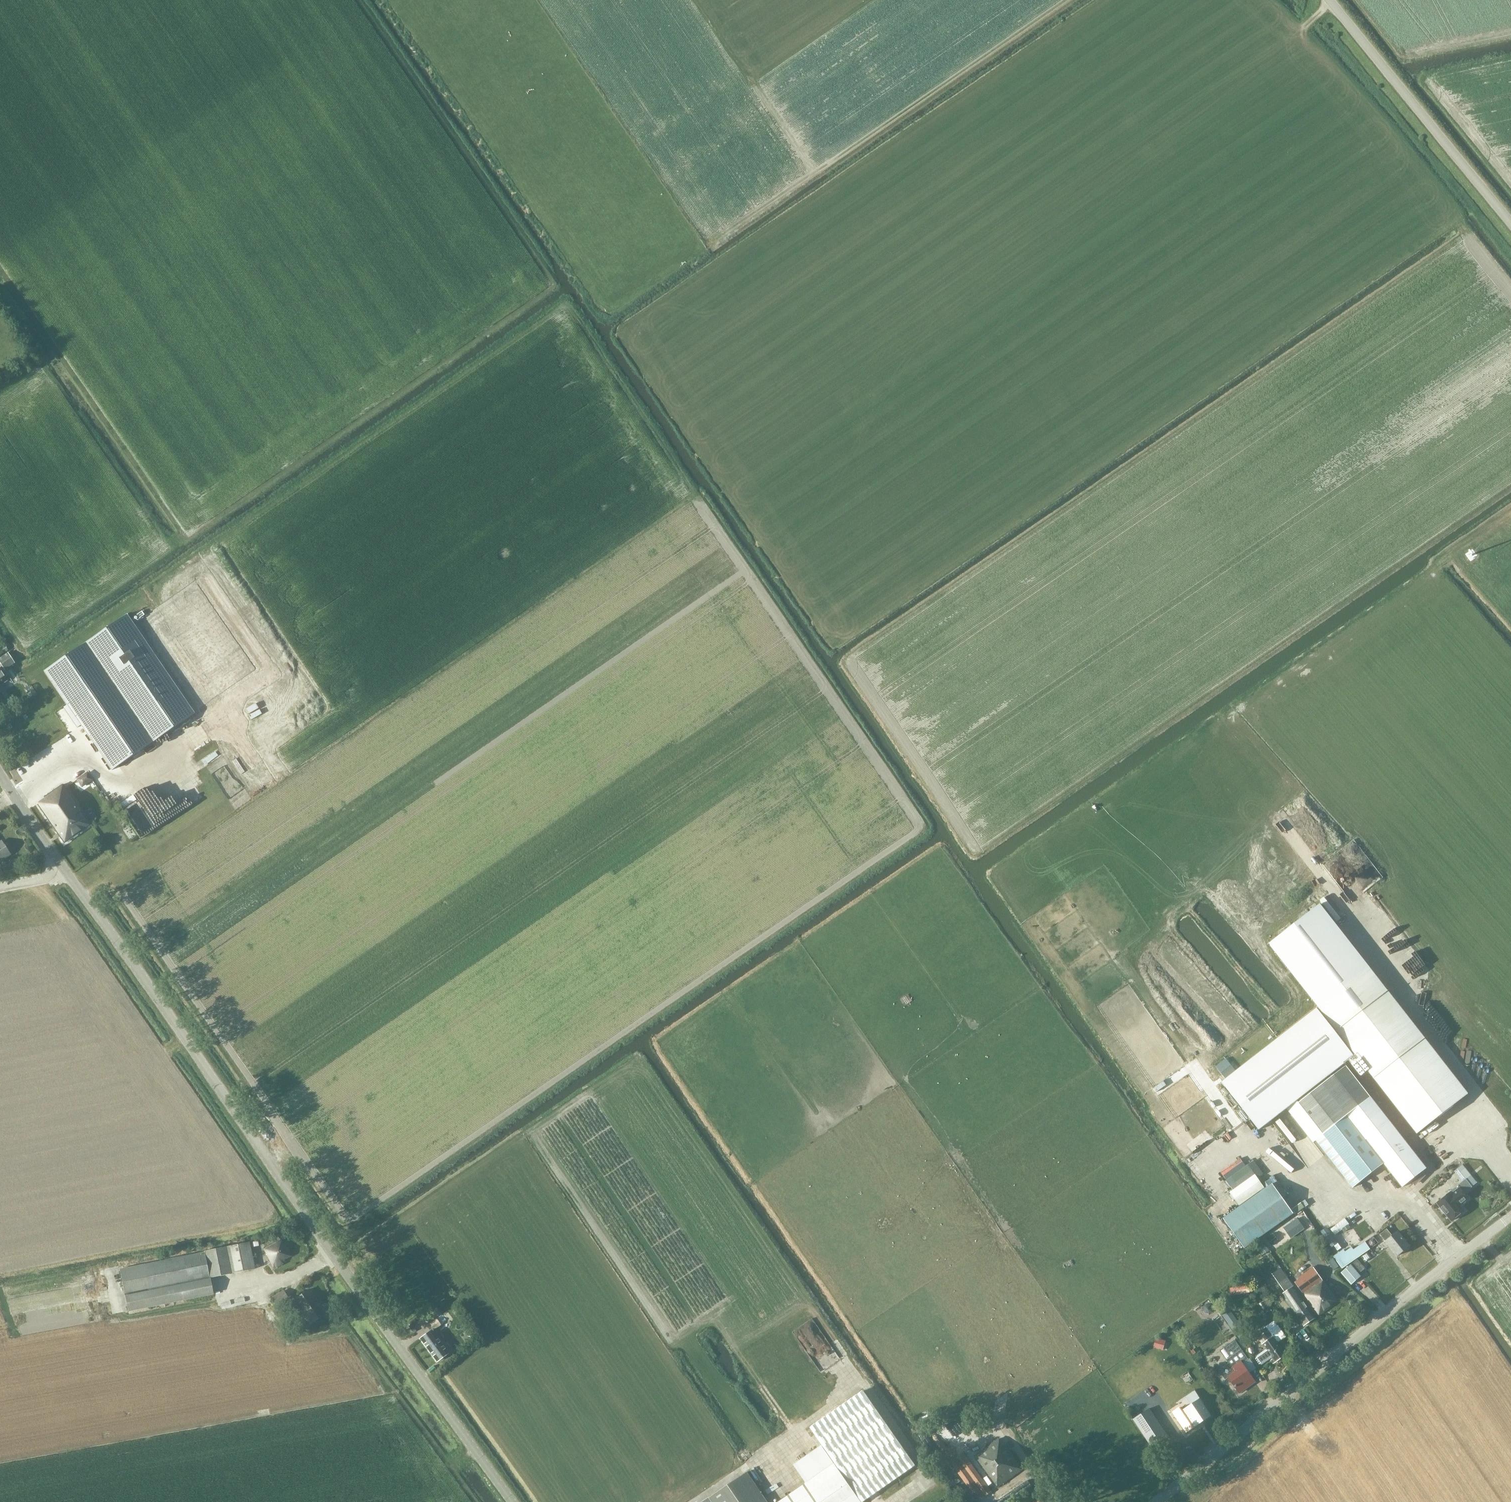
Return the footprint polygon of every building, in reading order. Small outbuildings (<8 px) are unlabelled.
[(144,607),(136,613),(140,618),(148,611),(144,607)] [(110,770),(192,714),(124,615),(42,671),(110,770)] [(7,653),(0,658),(0,664),(4,670),(14,664),(7,653)] [(191,680),(200,693),(207,688),(197,676),(191,680)] [(65,706),(53,715),(59,723),(65,719),(67,721),(73,717),(65,706)] [(191,769),(202,763),(198,754),(186,759),(191,769)] [(80,803),(99,791),(94,784),(96,783),(86,769),(66,782),(80,803)] [(62,842),(89,825),(62,785),(42,798),(43,800),(37,804),(62,842)] [(10,854),(2,841),(0,842),(0,860),(10,854)] [(1387,1107),(1375,1093),(1370,1097),(1344,1064),(1349,1060),(1361,1076),(1368,1071),(1416,1134),(1471,1089),(1322,900),(1272,940),(1322,1002),(1221,1082),(1259,1130),(1286,1108),(1313,1143),(1315,1141),(1352,1188),(1359,1182),(1382,1164),(1401,1187),(1416,1176),(1425,1187),(1434,1180),(1381,1112),(1387,1107)] [(1387,959),(1394,950),(1379,939),(1372,948),(1387,959)] [(1236,1126),(1243,1121),(1238,1113),(1231,1118),(1236,1126)] [(1241,1140),(1247,1136),(1239,1127),(1234,1131),(1241,1140)] [(1239,1207),(1265,1188),(1255,1174),(1229,1192),(1239,1207)] [(1451,1195),(1449,1193),(1437,1203),(1451,1221),(1464,1211),(1459,1205),(1468,1199),(1463,1193),(1471,1187),(1465,1179),(1457,1186),(1459,1188),(1451,1195)] [(1272,1183),(1265,1188),(1239,1207),(1223,1218),(1244,1248),(1293,1213),(1272,1183)] [(1339,1233),(1353,1222),(1348,1215),(1333,1226),(1339,1233)] [(1284,1227),(1291,1237),(1303,1228),(1296,1218),(1284,1227)] [(1396,1257),(1408,1247),(1397,1232),(1392,1236),(1385,1228),(1378,1235),(1396,1257)] [(1273,1234),(1266,1239),(1271,1245),(1278,1241),(1273,1234)] [(282,1259),(288,1256),(280,1241),(264,1249),(266,1254),(265,1255),(272,1269),(284,1262),(282,1259)] [(1365,1242),(1353,1250),(1351,1247),(1345,1251),(1343,1249),(1333,1257),(1342,1269),(1370,1249),(1365,1242)] [(249,1243),(204,1251),(120,1269),(128,1312),(174,1302),(213,1294),(210,1278),(255,1269),(249,1243)] [(1367,1252),(1361,1257),(1364,1261),(1371,1257),(1367,1252)] [(1365,1269),(1357,1259),(1341,1273),(1351,1285),(1361,1276),(1359,1273),(1365,1269)] [(1273,1274),(1279,1283),(1283,1280),(1287,1278),(1281,1268),(1273,1274)] [(1318,1316),(1337,1303),(1313,1268),(1300,1277),(1301,1279),(1295,1283),(1318,1316)] [(1315,1318),(1294,1287),(1287,1278),(1283,1280),(1279,1283),(1285,1293),(1283,1295),(1304,1325),(1315,1318)] [(1250,1292),(1248,1284),(1230,1288),(1231,1296),(1250,1292)] [(311,1322),(323,1313),(315,1302),(317,1301),(308,1289),(295,1298),(311,1322)] [(277,1306),(288,1299),(283,1290),(271,1297),(277,1306)] [(432,1331),(446,1320),(441,1314),(427,1325),(432,1331)] [(1290,1319),(1289,1317),(1283,1320),(1281,1317),(1278,1319),(1282,1325),(1290,1319)] [(1237,1325),(1232,1318),(1227,1321),(1237,1335),(1236,1336),(1240,1342),(1245,1338),(1242,1333),(1243,1332),(1238,1325),(1237,1325)] [(1255,1358),(1255,1361),(1258,1366),(1261,1367),(1271,1359),(1274,1364),(1285,1356),(1276,1343),(1281,1339),(1286,1336),(1275,1321),(1263,1329),(1268,1335),(1259,1340),(1262,1345),(1261,1346),(1265,1351),(1255,1358)] [(445,1351),(430,1332),(427,1335),(426,1334),(418,1340),(434,1361),(442,1355),(442,1354),(445,1351)] [(840,1335),(834,1339),(842,1353),(848,1350),(840,1335)] [(1165,1341),(1156,1339),(1154,1347),(1163,1349),(1165,1341)] [(1229,1363),(1219,1370),(1225,1379),(1228,1377),(1229,1378),(1239,1392),(1254,1382),(1245,1369),(1252,1365),(1248,1359),(1247,1358),(1246,1359),(1241,1350),(1234,1341),(1220,1350),(1227,1360),(1229,1363)] [(833,1463),(776,1501),(862,1501),(916,1466),(865,1390),(812,1426),(835,1462),(833,1463)] [(1179,1408),(1172,1413),(1175,1418),(1176,1417),(1177,1419),(1176,1420),(1177,1421),(1178,1421),(1186,1433),(1211,1416),(1203,1404),(1204,1403),(1195,1390),(1185,1397),(1190,1405),(1181,1411),(1179,1408)] [(1149,1409),(1144,1412),(1134,1397),(1125,1403),(1135,1418),(1132,1419),(1153,1450),(1170,1439),(1149,1409)] [(801,1434),(781,1445),(793,1466),(796,1464),(791,1455),(794,1453),(790,1447),(804,1439),(801,1434)] [(998,1486),(1023,1469),(1005,1445),(1004,1446),(999,1439),(976,1455),(998,1486)] [(979,1500),(992,1491),(965,1455),(952,1464),(979,1500)] [(708,1499),(704,1501),(766,1501),(745,1473),(708,1499)] [(771,1474),(763,1480),(770,1488),(777,1483),(771,1474)]
